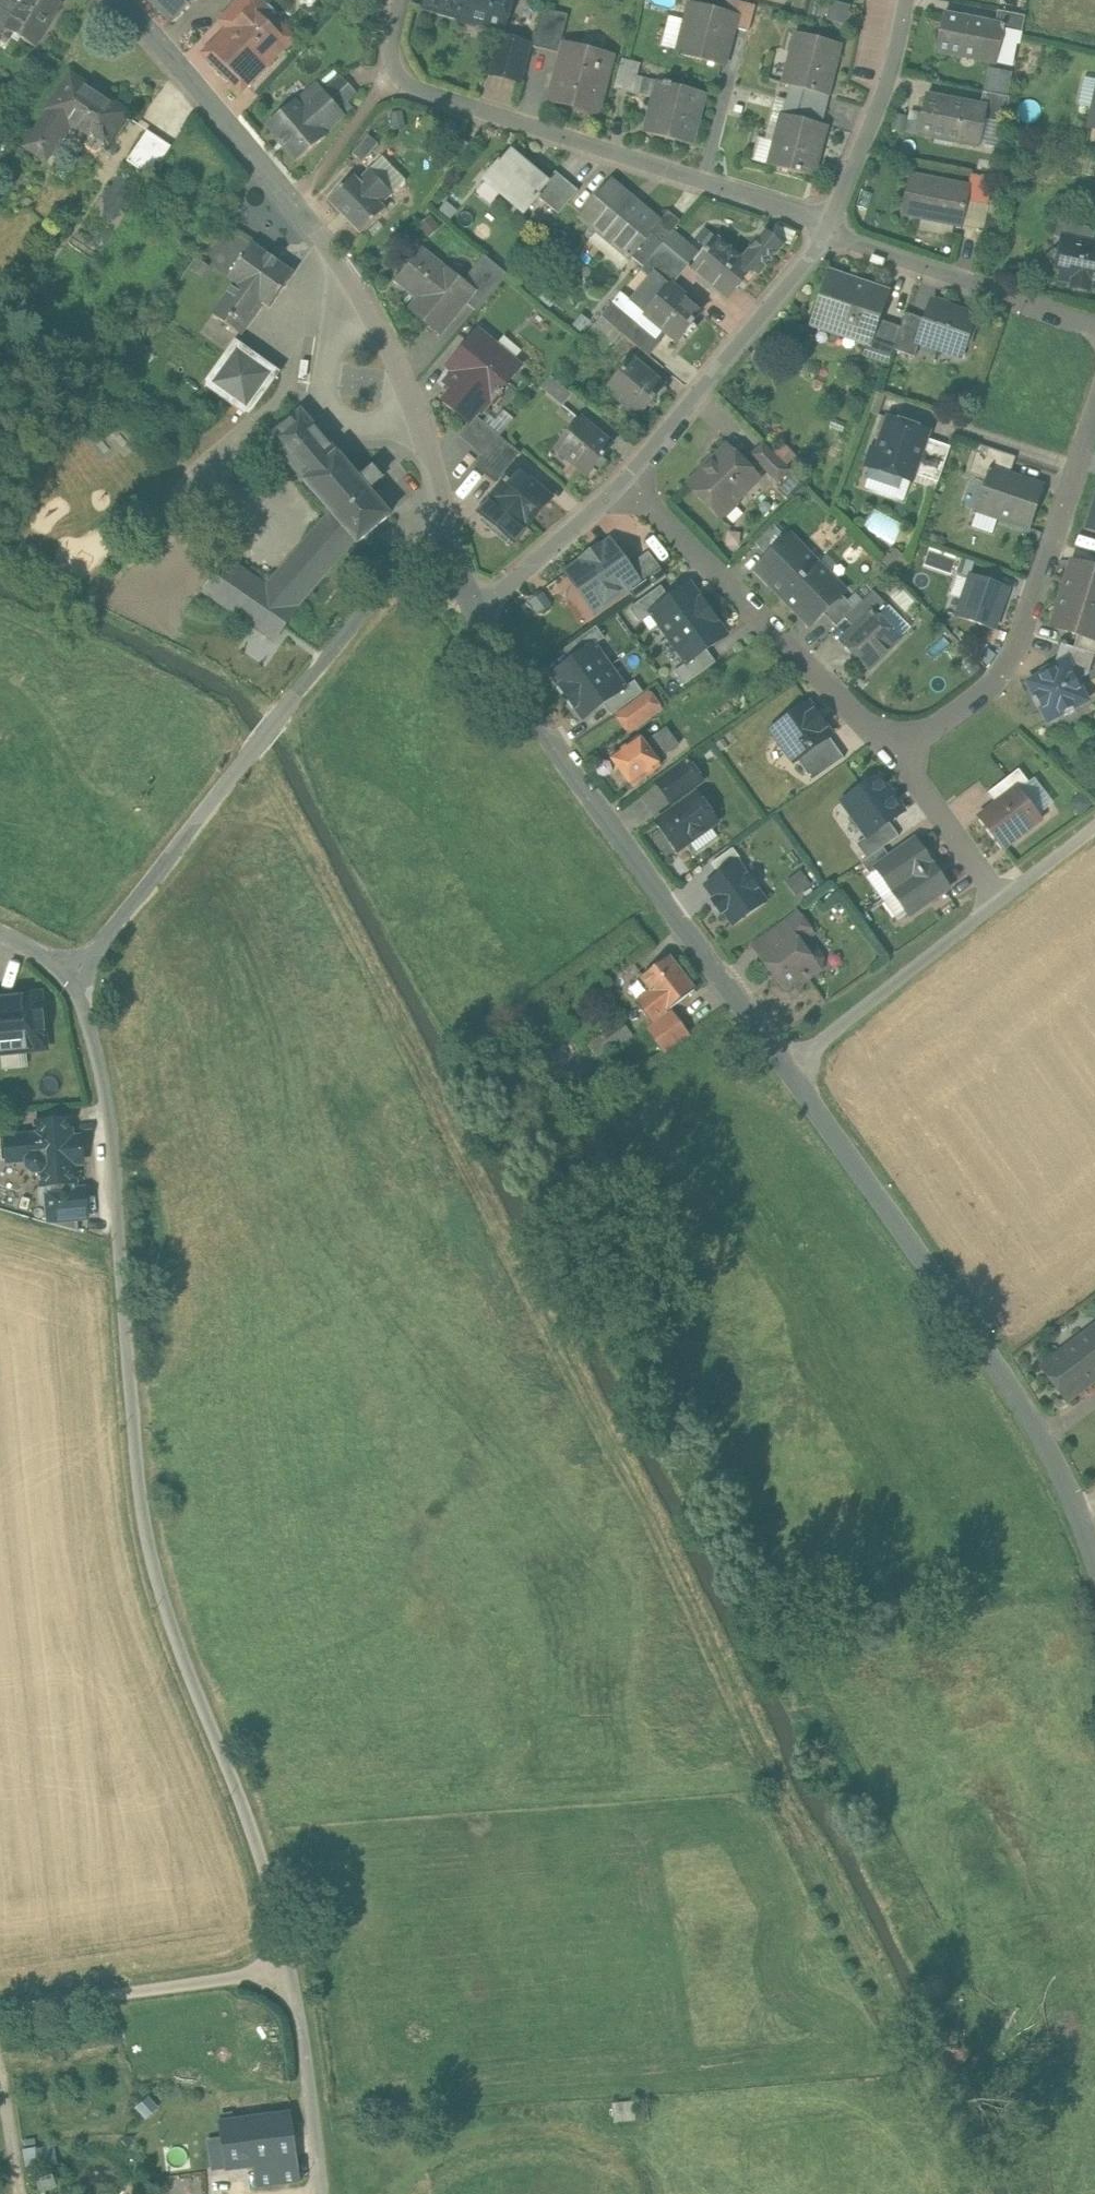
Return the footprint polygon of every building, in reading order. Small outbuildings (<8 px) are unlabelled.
[(15,0),(0,0),(0,37),(5,29),(4,28),(13,13),(14,14),(20,3),(15,0)] [(20,3),(14,14),(13,13),(4,28),(5,29),(35,46),(62,2),(59,0),(15,0),(20,3)] [(172,22),(193,0),(151,0),(172,22)] [(288,32),(257,0),(234,24),(241,31),(212,61),(230,79),(235,74),(247,86),(276,56),(270,50),(288,32)] [(224,14),(234,24),(257,0),(256,0),(238,0),(224,14)] [(426,7),(505,28),(512,0),(428,0),(426,7)] [(733,0),(726,0),(723,11),(738,15),(734,28),(749,32),(755,6),(733,0)] [(828,18),(848,22),(852,3),(836,0),(832,0),(828,18)] [(723,11),(691,3),(678,54),(725,66),(734,28),(738,15),(723,11)] [(569,15),(543,8),(533,46),(559,53),(569,15)] [(1026,15),(998,10),(996,23),(1004,25),(1003,30),(1023,34),(1026,15)] [(996,23),(944,13),(937,52),(997,63),(1003,30),(1004,25),(996,23)] [(840,44),(798,33),(785,84),(805,89),(827,94),(828,93),(840,44)] [(530,43),(501,36),(491,74),(520,81),(530,43)] [(589,45),(582,49),(567,46),(553,100),(596,111),(610,56),(602,54),(598,47),(589,45)] [(641,63),(623,59),(615,88),(633,93),(638,76),(641,63)] [(988,67),(985,89),(1011,92),(1014,70),(988,67)] [(129,113),(72,74),(49,109),(50,110),(30,141),(42,149),(46,142),(55,148),(71,124),(106,147),(129,113)] [(660,82),(638,76),(633,93),(655,99),(660,82)] [(704,93),(672,85),(673,83),(665,81),(665,83),(660,81),(660,82),(655,99),(647,132),(691,144),(704,93)] [(345,114),(323,89),(302,108),(323,133),(345,114)] [(827,94),(805,89),(801,103),(827,110),(831,94),(828,93),(827,94)] [(1010,97),(984,92),(981,107),(987,108),(985,119),(1005,123),(1010,97)] [(981,107),(928,96),(927,95),(919,134),(920,134),(979,145),(979,146),(980,146),(985,119),(987,108),(981,107)] [(827,110),(801,103),(788,99),(784,114),(823,124),(827,110)] [(296,101),(268,125),(298,160),(326,136),(323,133),(302,108),(296,101)] [(823,124),(784,114),(771,165),(813,176),(826,125),(823,124)] [(172,147),(148,131),(128,162),(152,178),(172,147)] [(366,159),(378,141),(368,134),(356,152),(366,159)] [(473,146),(463,139),(453,153),(462,160),(473,146)] [(547,182),(512,152),(501,164),(500,163),(485,180),(525,213),(539,197),(540,196),(538,195),(548,182),(547,182)] [(405,182),(382,159),(360,180),(382,204),(405,182)] [(579,190),(556,171),(547,182),(548,182),(538,195),(540,196),(539,197),(559,214),(579,190)] [(972,174),(969,187),(970,187),(967,201),(989,206),(994,178),(972,174)] [(969,187),(910,175),(903,214),(922,218),(954,224),(963,226),(967,201),(970,187),(969,187)] [(360,180),(356,176),(330,200),(361,232),(386,208),(382,204),(360,180)] [(659,223),(611,182),(583,216),(632,257),(660,223),(659,223)] [(989,207),(989,206),(967,201),(963,226),(984,230),(988,213),(989,207)] [(458,211),(447,202),(440,210),(451,219),(458,211)] [(660,223),(632,257),(643,267),(655,253),(664,242),(673,232),(681,221),(669,211),(659,223),(660,223)] [(988,213),(984,230),(1003,233),(1006,217),(988,213)] [(952,237),(954,224),(922,218),(919,230),(952,237)] [(1058,221),(1055,237),(1063,238),(1064,237),(1094,243),(1094,236),(1094,228),(1058,221)] [(697,253),(673,232),(664,242),(686,260),(689,263),(697,253)] [(767,233),(744,260),(754,268),(753,270),(757,274),(782,245),(767,233)] [(1064,237),(1063,238),(1059,259),(1066,260),(1062,279),(1074,282),(1073,286),(1089,289),(1090,285),(1094,286),(1094,244),(1094,243),(1064,237)] [(744,260),(718,238),(693,268),(729,298),(753,270),(754,268),(744,260)] [(686,260),(664,242),(655,253),(677,271),(686,260)] [(294,273),(253,244),(229,278),(236,283),(264,303),(270,307),(294,273)] [(445,270),(421,252),(397,281),(399,282),(400,280),(423,299),(414,311),(410,308),(409,310),(439,334),(465,301),(475,289),(464,281),(447,267),(445,270)] [(677,271),(655,253),(643,267),(641,269),(651,278),(656,272),(668,282),(677,271)] [(509,275),(485,255),(464,281),(475,289),(465,301),(478,312),(509,275)] [(651,278),(632,301),(646,313),(671,285),(668,282),(656,272),(651,278)] [(888,293),(830,273),(813,323),(869,342),(871,338),(872,338),(879,320),(888,293)] [(264,303),(236,283),(213,315),(242,335),(264,303)] [(701,311),(672,286),(673,285),(671,284),(671,285),(646,313),(679,341),(696,322),(695,321),(703,311),(701,310),(701,311)] [(658,338),(614,301),(602,316),(622,333),(646,353),(658,338)] [(974,317),(933,303),(927,320),(920,340),(921,340),(961,354),(974,317)] [(927,320),(907,313),(902,327),(894,349),(915,357),(921,340),(920,340),(927,320)] [(602,316),(583,339),(603,356),(622,333),(602,316)] [(902,327),(879,320),(872,338),(871,338),(869,342),(866,350),(891,358),(894,349),(902,327)] [(520,368),(478,332),(450,366),(458,373),(448,385),(456,391),(446,402),(468,421),(478,409),(482,413),(498,394),(501,397),(505,394),(501,391),(520,368)] [(279,373),(237,343),(206,385),(249,416),(279,373)] [(666,386),(632,358),(608,388),(626,404),(625,405),(640,418),(653,402),(654,402),(657,399),(656,398),(666,386)] [(573,394),(552,376),(542,388),(563,406),(573,394)] [(501,433),(514,419),(504,410),(492,423),(501,433)] [(310,538),(267,588),(227,561),(205,592),(276,640),(298,609),(296,608),(355,540),(358,543),(391,515),(369,490),(383,478),(374,468),(360,480),(302,411),(269,439),(332,512),(310,537),(310,538)] [(477,417),(461,437),(484,457),(484,456),(501,437),(477,417)] [(581,418),(556,447),(589,475),(605,456),(604,455),(613,445),(611,444),(582,420),(582,419),(581,418)] [(928,431),(889,418),(878,452),(872,449),(867,464),(873,465),(872,468),(902,478),(911,481),(914,474),(926,438),(928,431)] [(501,437),(484,456),(484,457),(476,467),(496,483),(521,453),(501,437)] [(951,447),(926,438),(914,474),(939,482),(951,447)] [(791,470),(763,442),(751,455),(778,483),(791,470)] [(1016,456),(979,444),(970,473),(988,479),(992,469),(1010,475),(1016,456)] [(760,477),(729,446),(689,485),(720,516),(760,477)] [(902,478),(872,468),(869,478),(899,488),(902,478)] [(516,469),(492,497),(493,498),(481,513),(498,527),(509,513),(527,528),(552,499),(516,469)] [(1010,475),(992,469),(988,479),(978,510),(1029,528),(1043,486),(1010,475)] [(788,538),(774,525),(755,543),(769,557),(788,538)] [(769,557),(756,569),(784,597),(818,564),(791,536),(788,538),(769,557)] [(612,541),(567,573),(568,575),(575,570),(583,580),(581,593),(594,612),(627,588),(639,580),(629,565),(621,564),(622,556),(612,541)] [(667,576),(649,551),(629,565),(639,580),(627,588),(635,599),(667,576)] [(1074,560),(1064,594),(1094,603),(1094,567),(1074,560)] [(818,564),(784,597),(811,625),(824,613),(842,595),(845,592),(818,564)] [(954,615),(997,631),(1013,586),(971,570),(954,615)] [(711,649),(731,636),(694,579),(669,595),(663,585),(639,601),(681,665),(676,668),(686,682),(719,660),(711,649)] [(889,606),(874,591),(856,609),(846,619),(855,628),(873,611),(878,616),(889,606)] [(1064,594),(1053,627),(1079,635),(1094,640),(1094,603),(1064,594)] [(842,595),(824,613),(837,627),(846,619),(856,609),(842,595)] [(855,628),(842,641),(869,669),(900,639),(878,616),(873,611),(855,628)] [(627,682),(597,633),(545,664),(583,725),(643,689),(636,677),(627,682)] [(1079,635),(1075,647),(1094,654),(1094,640),(1079,635)] [(1062,643),(1056,663),(1058,667),(1067,662),(1077,681),(1088,674),(1094,654),(1075,647),(1062,643)] [(1058,667),(1029,682),(1049,720),(1062,713),(1064,716),(1075,710),(1074,707),(1087,700),(1077,681),(1067,662),(1058,667)] [(650,693),(618,716),(629,731),(661,709),(650,693)] [(808,703),(773,729),(796,761),(798,759),(830,737),(831,735),(808,703)] [(667,729),(646,745),(657,760),(678,745),(667,729)] [(640,737),(612,758),(632,786),(661,765),(657,760),(646,745),(640,737)] [(830,737),(798,759),(813,781),(845,758),(830,737)] [(688,760),(656,783),(672,804),(704,781),(688,760)] [(1019,768),(988,792),(997,804),(1018,788),(1019,789),(1030,781),(1019,768)] [(904,811),(879,776),(843,801),(868,836),(868,837),(889,822),(904,811)] [(657,815),(671,805),(658,785),(643,794),(657,815)] [(997,804),(980,818),(1003,847),(1041,818),(1019,789),(1018,788),(997,804)] [(697,794),(658,822),(678,851),(718,822),(697,794)] [(889,822),(868,837),(868,836),(857,844),(867,859),(884,847),(900,836),(889,822)] [(891,858),(877,868),(877,869),(893,891),(932,864),(916,840),(891,858)] [(867,859),(862,862),(870,874),(877,869),(877,868),(891,858),(884,847),(867,859)] [(722,872),(704,883),(732,927),(771,903),(739,851),(717,864),(722,872)] [(932,864),(893,891),(909,914),(949,886),(932,864)] [(813,933),(799,914),(776,931),(784,941),(794,934),(800,942),(813,933)] [(800,942),(794,934),(784,941),(762,957),(778,979),(776,988),(782,995),(791,997),(798,991),(800,982),(811,974),(811,973),(818,968),(819,959),(815,952),(805,951),(802,946),(800,942)] [(670,957),(642,978),(652,991),(638,1003),(653,1022),(695,990),(670,957)] [(0,999),(0,1052),(47,1047),(42,995),(0,999)] [(673,1013),(648,1031),(665,1053),(690,1035),(673,1013)] [(622,1020),(588,1044),(597,1056),(611,1046),(614,1049),(633,1035),(622,1020)] [(70,1120),(38,1122),(39,1136),(13,1138),(15,1161),(27,1160),(28,1168),(34,1173),(42,1172),(43,1185),(49,1185),(49,1193),(76,1191),(75,1183),(75,1182),(74,1163),(76,1163),(82,1155),(81,1145),(73,1139),(72,1139),(70,1120)] [(49,1193),(45,1194),(48,1223),(88,1219),(85,1190),(76,1191),(49,1193)] [(1044,1368),(1067,1398),(1094,1377),(1094,1337),(1091,1332),(1044,1368)] [(288,2096),(237,2103),(239,2118),(290,2112),(288,2096)] [(616,2101),(617,2119),(635,2117),(634,2100),(616,2101)] [(239,2118),(220,2121),(223,2142),(227,2169),(298,2159),(290,2112),(239,2118)] [(223,2142),(210,2144),(215,2171),(227,2169),(223,2142)] [(298,2159),(227,2169),(228,2169),(253,2166),(257,2187),(301,2180),(298,2159)] [(183,2179),(169,2179),(169,2193),(183,2193),(183,2179)]
